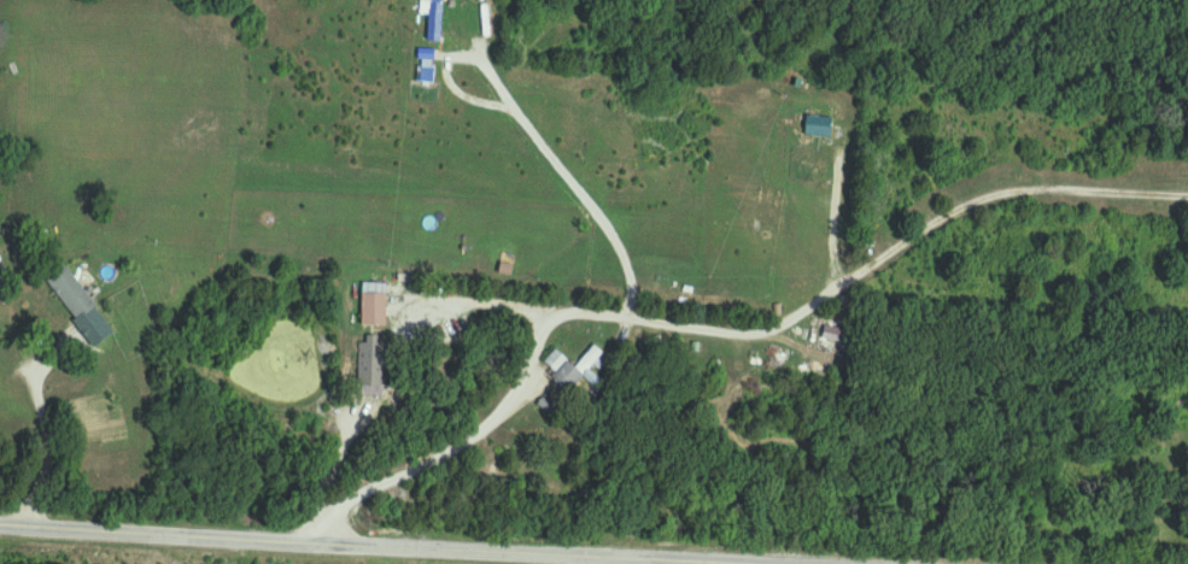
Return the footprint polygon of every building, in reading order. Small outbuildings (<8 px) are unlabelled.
[(48,283),(78,321),(96,306),(66,268),(48,283)] [(386,284),(362,284),(362,328),(386,328),(386,284)] [(385,388),(385,337),(360,337),(360,388),(385,388)] [(11,368),(11,348),(0,348),(0,368),(11,368)] [(572,358),(551,358),(551,390),(572,390),(572,358)]
